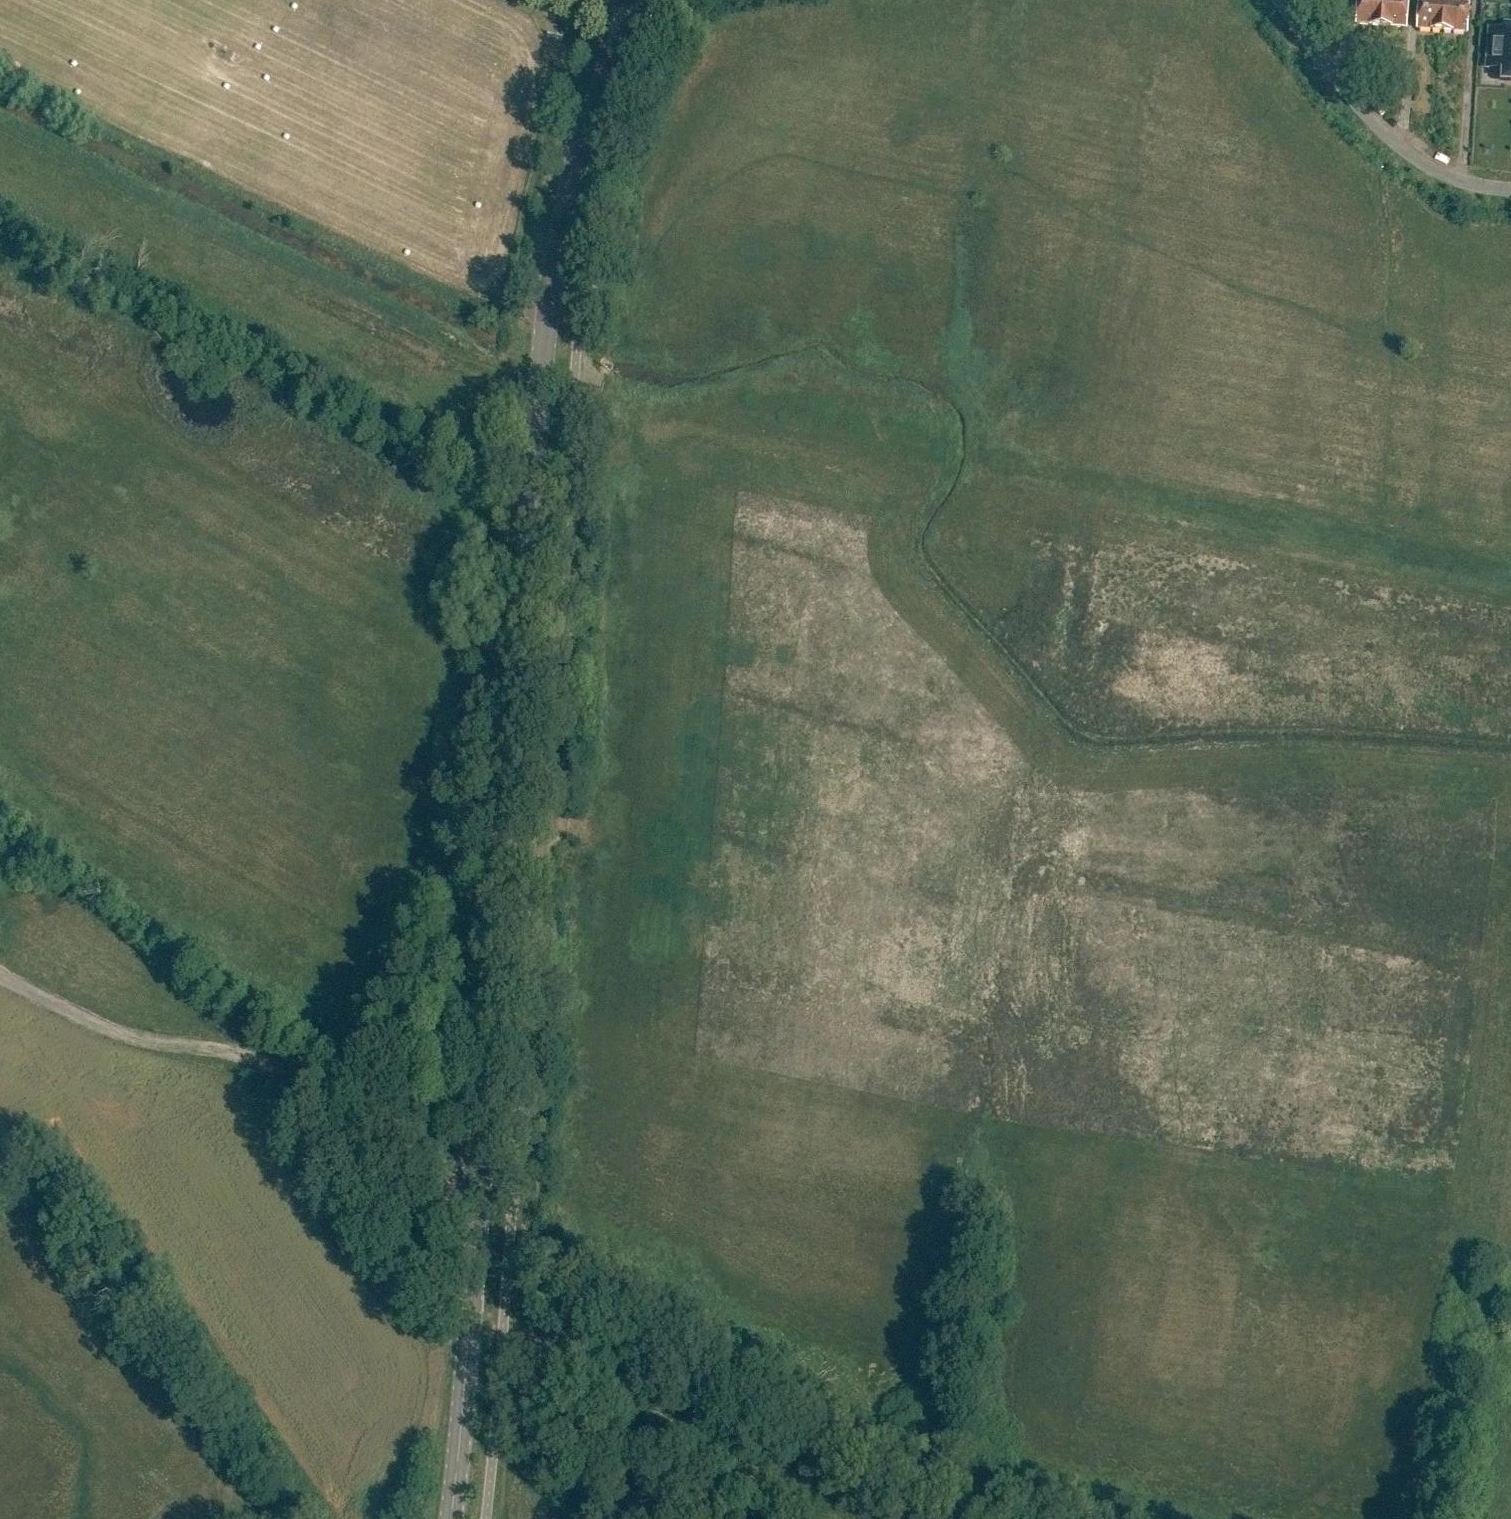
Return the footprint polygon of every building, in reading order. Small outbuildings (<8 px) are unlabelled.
[(1356,25),(1381,27),(1384,0),(1358,0),(1356,25)] [(1381,27),(1406,29),(1409,0),(1384,0),(1381,27)] [(1444,0),(1419,0),(1417,30),(1442,32),(1444,0)] [(1442,32),(1467,34),(1470,0),(1466,0),(1444,0),(1442,32)] [(1491,30),(1488,70),(1504,71),(1504,81),(1510,81),(1510,27),(1505,27),(1504,31),(1491,30)]
